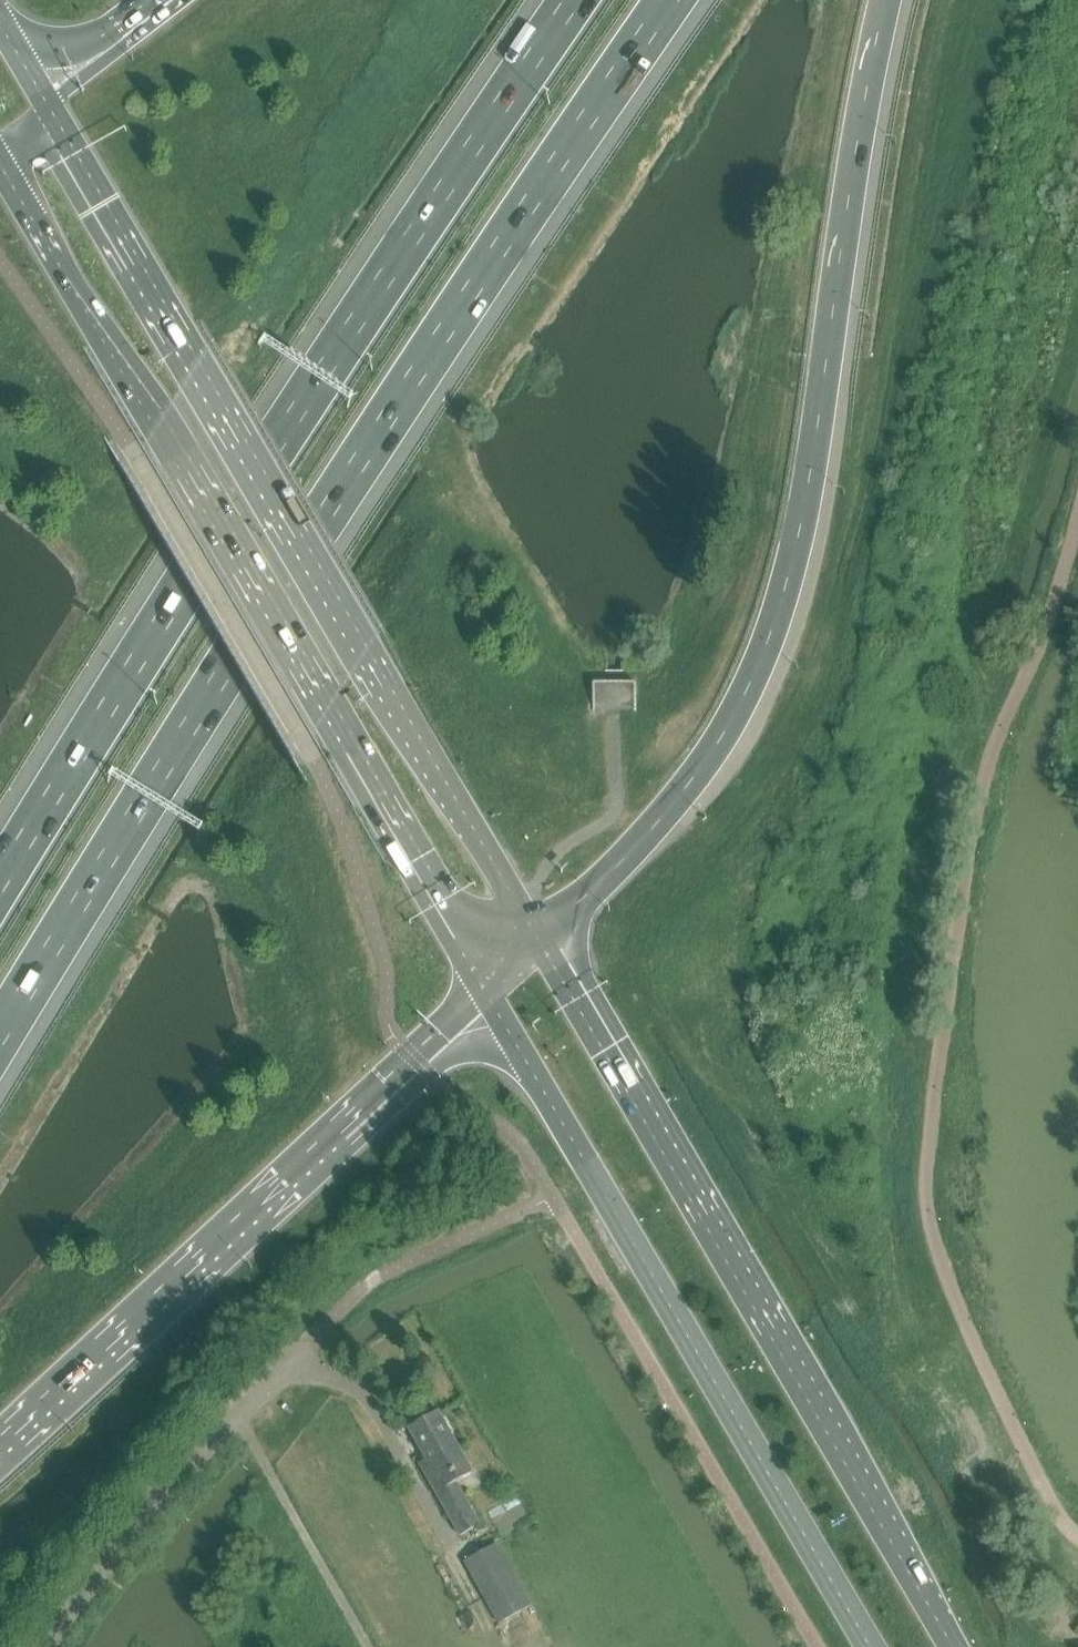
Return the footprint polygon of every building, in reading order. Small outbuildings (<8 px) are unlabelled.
[(623,683),(593,683),(593,711),(607,711),(612,711),(623,711),(636,711),(637,683),(623,683)] [(434,1471),(427,1475),(461,1536),(481,1525),(457,1483),(474,1473),(438,1412),(409,1428),(434,1471)] [(497,1544),(465,1562),(500,1624),(532,1606),(497,1544)]
